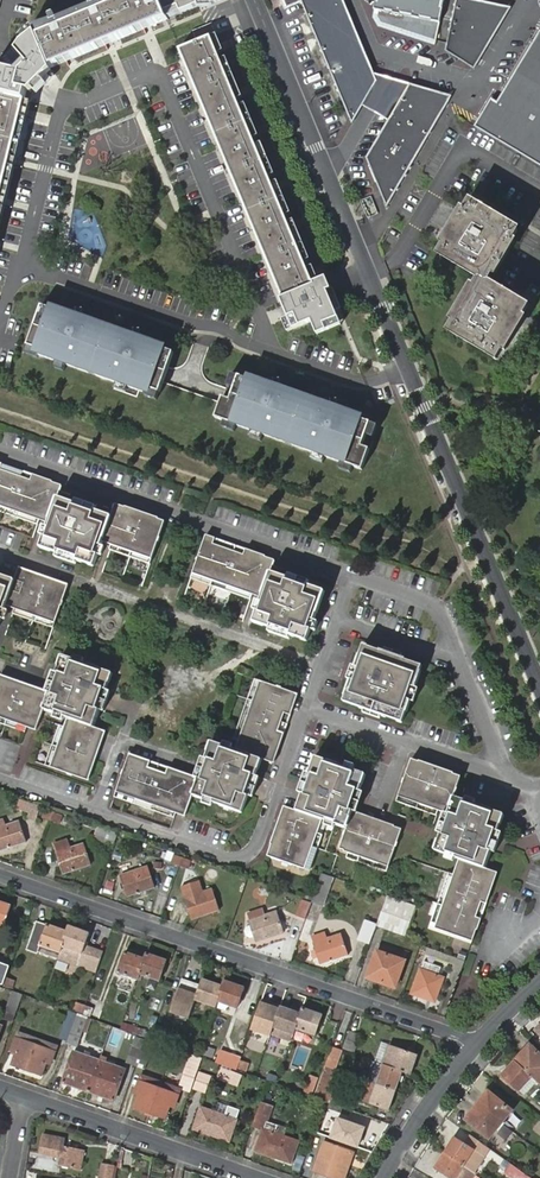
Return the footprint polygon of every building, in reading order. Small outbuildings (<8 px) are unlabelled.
[(54,76),(50,68),(110,43),(167,20),(159,0),(129,0),(37,37),(44,52),(11,65),(21,89),(54,76)] [(167,20),(187,13),(185,5),(197,0),(202,11),(217,5),(215,0),(159,0),(167,20)] [(349,115),(358,101),(370,78),(336,0),(300,0),(349,115)] [(449,100),(453,94),(393,77),(374,71),(343,0),(336,0),(370,78),(358,101),(349,115),(352,123),(364,104),(373,109),(388,118),(366,155),(369,161),(382,139),(403,167),(405,166),(423,139),(449,100)] [(376,0),(372,19),(377,26),(397,32),(432,44),(433,40),(398,29),(380,22),(377,15),(380,1),(380,0),(376,0)] [(380,1),(377,15),(380,22),(398,29),(433,40),(443,0),(380,0),(380,1)] [(445,48),(463,52),(473,54),(505,3),(488,0),(455,0),(445,48)] [(475,66),(511,5),(505,3),(473,54),(463,52),(445,48),(475,66)] [(476,127),(539,164),(539,33),(499,103),(492,99),(476,127)] [(179,51),(283,298),(313,286),(313,283),(210,38),(179,51)] [(11,65),(0,72),(0,198),(10,160),(25,101),(18,99),(21,89),(11,65)] [(382,139),(369,161),(387,197),(406,167),(405,166),(403,167),(382,139)] [(481,278),(475,288),(457,319),(450,330),(498,358),(504,347),(522,316),(528,306),(494,286),(487,281),(493,271),(512,239),(519,229),(506,221),(485,208),(472,201),(466,211),(447,243),(441,254),(453,261),(481,278)] [(442,240),(447,243),(466,211),(462,209),(442,240)] [(517,243),(512,239),(493,271),(498,273),(517,243)] [(313,286),(283,298),(295,328),(315,320),(321,334),(343,325),(338,311),(343,309),(329,277),(313,283),(313,286)] [(457,319),(475,288),(471,285),(452,316),(457,319)] [(162,392),(177,352),(167,349),(169,345),(52,303),(50,307),(44,305),(29,345),(37,348),(35,353),(150,396),(153,389),(162,392)] [(527,319),(522,316),(504,347),(508,350),(527,319)] [(248,377),(240,375),(232,400),(223,397),(217,417),(363,471),(371,449),(363,446),(373,423),(363,419),(364,415),(249,373),(248,377)] [(1,464),(0,466),(0,469),(19,476),(21,471),(1,464)] [(47,521),(45,526),(49,528),(46,536),(42,535),(38,547),(57,554),(58,550),(77,557),(76,560),(92,566),(97,554),(93,553),(96,545),(99,546),(101,540),(152,558),(164,522),(114,504),(110,515),(93,509),(91,513),(73,506),(75,502),(57,496),(61,485),(21,471),(19,476),(0,469),(0,505),(47,521)] [(93,509),(75,502),(73,506),(91,513),(93,509)] [(213,544),(214,539),(205,536),(193,573),(261,597),(260,602),(264,603),(261,611),(257,610),(252,623),(270,628),(272,624),(290,631),(289,635),(307,641),(311,629),(307,627),(310,618),(314,619),(324,590),(308,584),(307,588),(287,582),(288,577),(270,571),(274,560),(235,546),(234,551),(213,544)] [(235,546),(214,539),(213,544),(234,551),(235,546)] [(57,554),(76,560),(77,557),(58,550),(57,554)] [(65,584),(20,567),(19,569),(16,580),(0,574),(0,611),(1,609),(5,610),(8,603),(53,619),(65,584)] [(308,584),(288,577),(287,582),(307,588),(308,584)] [(70,586),(65,584),(53,619),(57,621),(70,586)] [(270,628),(289,635),(290,631),(272,624),(270,628)] [(362,643),(354,666),(358,667),(354,680),(349,678),(342,699),(401,719),(408,698),(403,697),(408,684),(412,685),(420,663),(391,653),(387,665),(379,662),(383,650),(362,643)] [(391,653),(383,650),(379,662),(387,665),(391,653)] [(48,692),(0,676),(0,717),(35,730),(41,711),(54,715),(56,711),(64,714),(63,718),(67,719),(50,768),(88,781),(105,733),(93,729),(100,709),(95,707),(101,690),(106,692),(113,675),(81,663),(80,666),(72,664),(73,660),(61,656),(55,673),(58,674),(51,694),(48,692)] [(358,667),(354,666),(349,678),(354,680),(358,667)] [(55,673),(48,692),(51,694),(58,674),(55,673)] [(211,741),(205,760),(209,762),(202,780),(198,779),(159,766),(156,774),(149,772),(152,764),(129,756),(116,792),(185,816),(192,797),(204,801),(205,797),(215,800),(214,804),(243,814),(249,796),(245,795),(251,775),(256,777),(262,758),(274,763),(287,723),(281,721),(283,716),(289,718),(297,694),(261,681),(237,750),(232,748),(231,752),(222,749),(223,745),(211,741)] [(408,698),(412,685),(408,684),(403,697),(408,698)] [(162,696),(179,700),(181,691),(164,687),(162,696)] [(100,709),(106,692),(101,690),(95,707),(100,709)] [(177,732),(178,726),(160,723),(159,729),(177,732)] [(30,762),(39,732),(27,728),(22,745),(10,741),(7,748),(21,753),(19,758),(30,762)] [(287,805),(281,819),(287,821),(285,827),(279,825),(268,854),(305,868),(323,818),(347,826),(339,848),(388,865),(401,828),(373,818),(371,825),(365,823),(368,816),(352,810),(349,809),(356,789),(359,791),(366,773),(354,769),(353,773),(344,769),(345,766),(316,755),(310,772),(314,773),(307,792),(304,791),(298,809),(287,805)] [(445,834),(441,833),(435,851),(447,855),(448,850),(456,854),(455,858),(460,860),(436,928),(472,940),(480,918),(477,917),(482,902),(485,903),(496,873),(485,868),(492,850),(488,849),(495,830),(498,831),(504,815),(474,803),(473,807),(465,804),(466,800),(454,796),(461,776),(432,765),(430,771),(422,769),(425,763),(411,758),(399,794),(449,812),(452,814),(445,834)] [(209,762),(205,760),(201,770),(198,779),(202,780),(209,762)] [(432,765),(425,763),(422,769),(430,771),(432,765)] [(159,766),(152,764),(149,772),(156,774),(159,766)] [(310,772),(304,791),(307,792),(314,773),(310,772)] [(249,796),(256,777),(251,775),(245,795),(249,796)] [(352,810),(359,791),(356,789),(349,809),(352,810)] [(20,801),(18,812),(39,816),(41,805),(20,801)] [(51,821),(54,814),(46,812),(44,819),(51,821)] [(449,812),(441,833),(445,834),(452,814),(449,812)] [(63,817),(54,814),(51,821),(60,824),(63,817)] [(287,821),(281,819),(279,825),(285,827),(287,821)] [(27,844),(20,823),(7,827),(5,821),(0,822),(0,853),(27,844)] [(97,827),(91,841),(112,848),(117,835),(97,827)] [(492,850),(498,831),(495,830),(488,849),(492,850)] [(57,855),(64,875),(91,865),(84,845),(57,855)] [(179,866),(182,858),(175,856),(172,864),(179,866)] [(191,861),(182,858),(179,866),(188,870),(191,861)] [(121,876),(128,896),(155,888),(147,867),(121,876)] [(333,877),(321,873),(311,901),(312,901),(323,905),(333,877)] [(187,898),(193,919),(220,910),(213,889),(187,898)] [(382,911),(411,921),(416,906),(387,896),(382,911)] [(298,917),(305,919),(311,903),(304,901),(298,917)] [(480,918),(485,903),(482,902),(477,917),(480,918)] [(0,903),(0,925),(4,927),(11,907),(0,903)] [(250,922),(257,942),(284,933),(277,913),(250,922)] [(370,944),(375,929),(377,924),(365,920),(358,940),(370,944)] [(61,954),(68,933),(37,922),(27,951),(39,955),(42,947),(61,954)] [(89,934),(70,927),(68,933),(61,954),(59,959),(97,972),(104,953),(85,946),(89,934)] [(314,943),(321,965),(348,955),(341,934),(314,943)] [(446,961),(449,954),(436,950),(434,957),(446,961)] [(140,974),(145,960),(125,953),(118,973),(138,980),(140,974)] [(377,953),(367,977),(395,987),(404,963),(377,953)] [(167,962),(147,954),(145,960),(140,974),(160,981),(167,962)] [(66,972),(69,964),(58,960),(55,968),(66,972)] [(426,996),(435,999),(443,978),(437,976),(440,968),(424,962),(412,994),(425,998),(426,996)] [(15,981),(7,978),(5,987),(12,989),(15,981)] [(218,1001),(223,987),(203,980),(198,993),(196,1000),(216,1007),(218,1001)] [(244,988),(225,982),(223,987),(218,1001),(237,1008),(244,988)] [(196,1000),(198,993),(179,987),(170,1013),(190,1019),(196,1000)] [(281,1007),(262,1001),(252,1030),(271,1036),(274,1027),(281,1007)] [(82,1013),(85,1005),(76,1002),(74,1010),(82,1013)] [(12,1023),(18,1009),(9,1005),(4,1020),(12,1023)] [(92,1008),(85,1005),(82,1013),(89,1015),(92,1008)] [(296,1029),(301,1014),(281,1007),(274,1027),(294,1035),(296,1029)] [(323,1016),(303,1009),(301,1014),(296,1029),(316,1036),(323,1016)] [(74,1028),(79,1015),(70,1012),(66,1025),(74,1028)] [(82,1031),(74,1028),(69,1042),(77,1045),(82,1031)] [(161,1041),(164,1033),(155,1030),(152,1038),(161,1041)] [(350,1032),(344,1049),(352,1052),(359,1035),(350,1032)] [(27,1070),(38,1040),(18,1033),(13,1050),(17,1052),(13,1065),(27,1070)] [(170,1036),(164,1033),(161,1041),(168,1043),(170,1036)] [(57,1047),(38,1040),(27,1070),(42,1075),(46,1063),(51,1064),(57,1047)] [(402,1073),(410,1075),(417,1055),(390,1046),(383,1066),(402,1073)] [(517,1063),(532,1077),(538,1083),(539,1081),(539,1057),(529,1047),(523,1054),(524,1056),(517,1063)] [(341,1051),(333,1048),(331,1054),(341,1058),(343,1052),(341,1051)] [(136,1067),(141,1052),(132,1049),(127,1063),(136,1067)] [(151,1056),(141,1052),(136,1067),(145,1070),(151,1056)] [(89,1091),(100,1062),(75,1053),(64,1083),(89,1091)] [(341,1058),(331,1054),(327,1067),(332,1069),(336,1070),(341,1058)] [(523,1054),(515,1062),(517,1063),(524,1056),(523,1054)] [(238,1068),(241,1061),(232,1058),(230,1065),(238,1068)] [(249,1063),(241,1061),(238,1068),(246,1072),(249,1063)] [(124,1070),(100,1062),(89,1091),(114,1100),(124,1070)] [(530,1079),(514,1063),(503,1075),(520,1091),(530,1079)] [(371,1083),(377,1085),(383,1066),(377,1064),(371,1083)] [(377,1085),(396,1092),(402,1073),(383,1066),(377,1085)] [(222,1067),(218,1078),(239,1085),(243,1074),(222,1067)] [(332,1069),(327,1067),(319,1088),(325,1089),(332,1069)] [(192,1086),(197,1072),(188,1069),(183,1083),(192,1086)] [(200,1073),(194,1090),(205,1094),(211,1077),(200,1073)] [(312,1076),(306,1092),(314,1095),(320,1079),(312,1076)] [(151,1113),(162,1084),(143,1077),(136,1094),(140,1095),(135,1107),(151,1113)] [(181,1091),(162,1084),(151,1113),(166,1119),(171,1106),(175,1108),(181,1091)] [(389,1111),(396,1092),(377,1085),(370,1104),(389,1111)] [(319,1088),(316,1098),(325,1101),(334,1104),(338,1094),(325,1089),(319,1088)] [(489,1093),(466,1120),(490,1138),(512,1111),(489,1093)] [(274,1107),(261,1102),(258,1111),(253,1127),(264,1131),(260,1142),(265,1144),(262,1153),(290,1163),(297,1143),(283,1138),(274,1135),(277,1127),(268,1123),(274,1107)] [(219,1103),(215,1114),(224,1117),(228,1106),(219,1103)] [(224,1117),(215,1114),(202,1109),(195,1129),(224,1140),(227,1130),(232,1132),(240,1111),(228,1106),(224,1117)] [(340,1116),(347,1119),(351,1110),(343,1107),(340,1116)] [(375,1128),(379,1120),(351,1110),(347,1119),(375,1128)] [(505,1124),(498,1133),(505,1139),(513,1131),(505,1124)] [(286,1130),(277,1127),(274,1135),(283,1138),(286,1130)] [(42,1134),(39,1153),(62,1157),(60,1166),(80,1170),(84,1151),(64,1147),(65,1139),(42,1134)] [(333,1146),(349,1152),(347,1145),(348,1143),(336,1138),(333,1146)] [(456,1138),(445,1153),(465,1165),(475,1150),(456,1138)] [(265,1144),(260,1142),(257,1150),(262,1153),(265,1144)] [(349,1152),(333,1146),(325,1143),(315,1171),(333,1177),(344,1177),(353,1153),(349,1152)] [(475,1173),(465,1165),(445,1153),(435,1169),(449,1177),(472,1177),(475,1173)] [(99,1177),(112,1177),(114,1166),(102,1163),(99,1177)] [(510,1164),(505,1172),(515,1177),(530,1177),(510,1164)]
